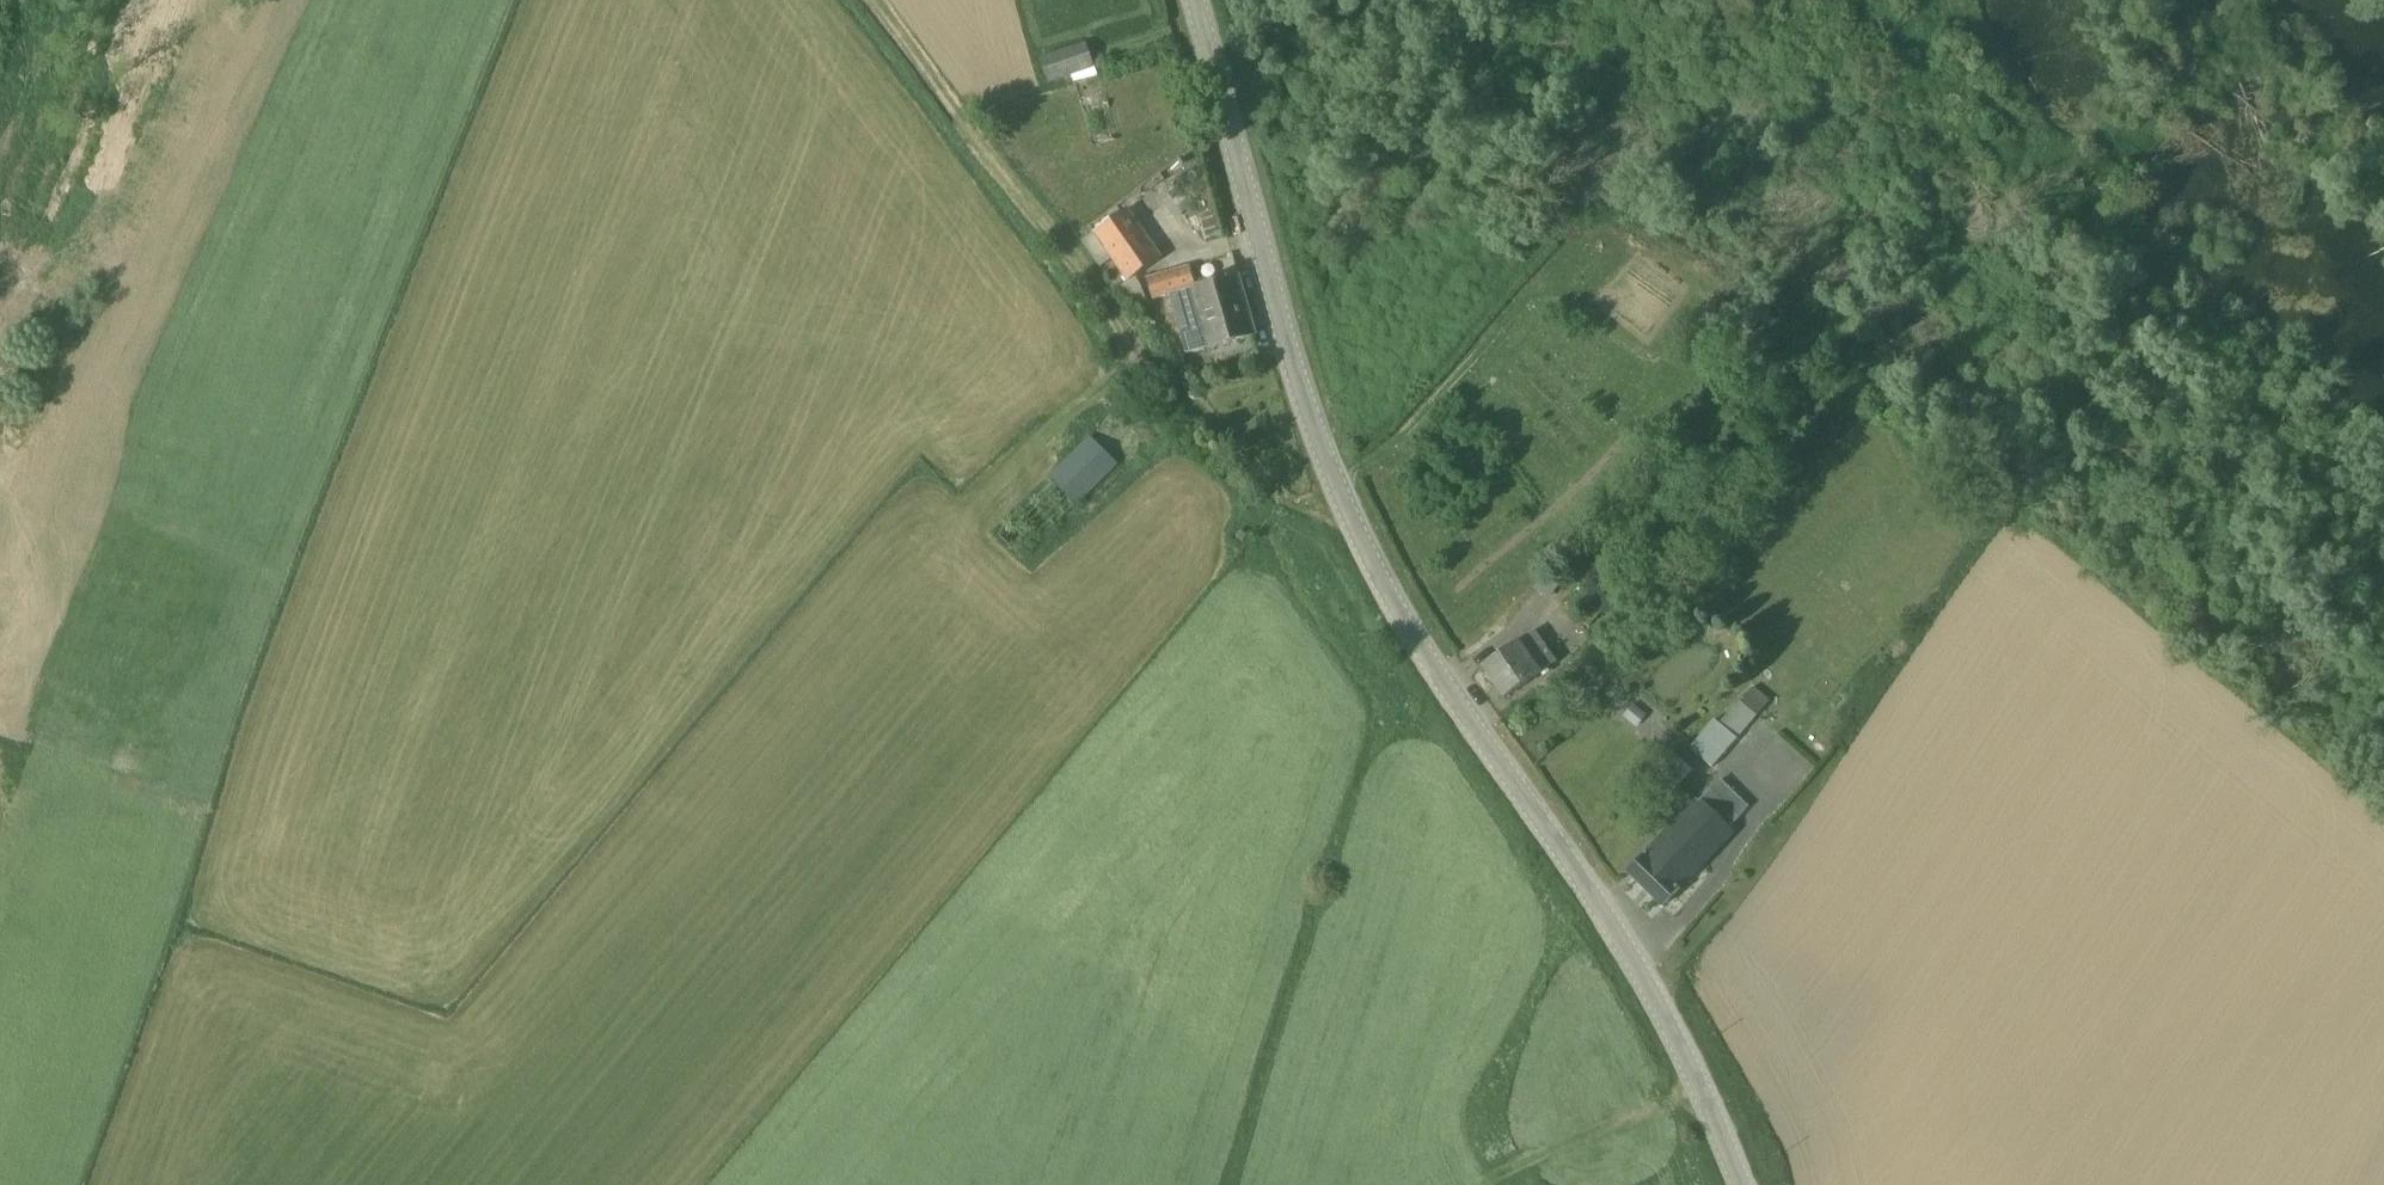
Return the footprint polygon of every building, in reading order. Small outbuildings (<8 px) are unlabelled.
[(1100,77),(1096,68),(1088,42),(1042,58),(1050,84),(1072,76),(1074,83),(1077,82),(1100,77)] [(1130,282),(1134,279),(1164,258),(1130,208),(1095,234),(1130,282)] [(1197,284),(1192,266),(1150,277),(1155,296),(1197,284)] [(1257,336),(1239,274),(1171,295),(1180,327),(1181,327),(1188,353),(1211,347),(1211,349),(1257,336)] [(1023,559),(1079,505),(1119,465),(1092,436),(1065,463),(1050,478),(1053,482),(999,534),(1023,559)] [(1536,629),(1482,667),(1505,699),(1559,661),(1536,629)] [(1690,748),(1712,768),(1771,701),(1755,686),(1741,701),(1740,700),(1720,723),(1715,719),(1690,748)] [(1648,715),(1634,704),(1624,716),(1637,727),(1648,715)] [(1694,770),(1673,751),(1651,776),(1673,794),(1694,770)] [(1722,779),(1701,800),(1730,828),(1751,806),(1722,779)] [(1698,797),(1626,873),(1664,909),(1736,833),(1730,828),(1701,800),(1698,797)]
